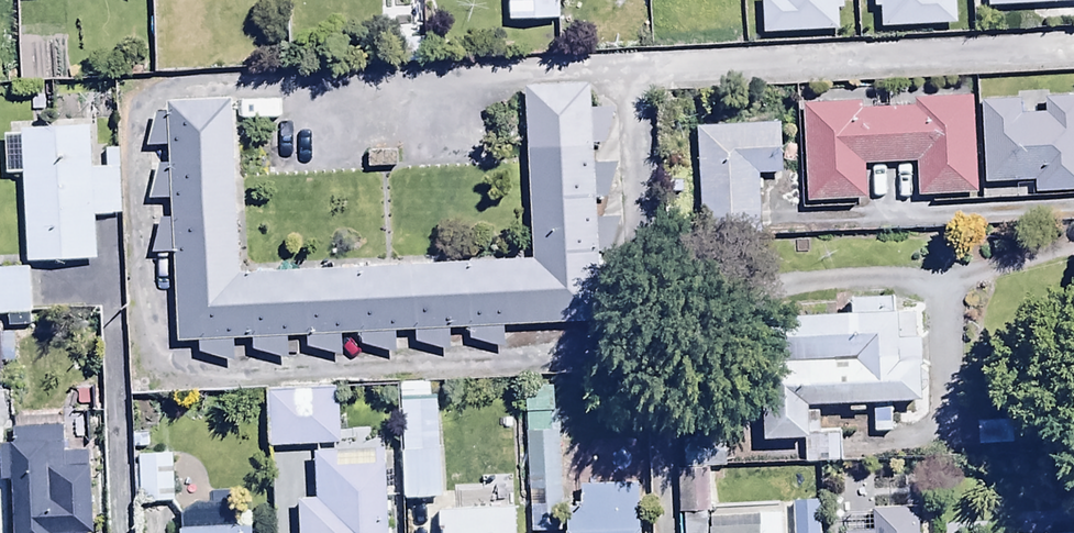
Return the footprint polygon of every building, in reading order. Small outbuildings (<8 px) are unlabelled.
[(974,174),(970,69),(903,72),(903,81),(865,83),(864,73),(801,75),(804,179),(869,177),(868,142),(915,140),(916,176),(974,174)] [(589,85),(528,86),(535,257),(237,270),(229,101),(169,103),(170,115),(158,115),(150,146),(169,145),(170,163),(159,163),(148,200),(172,199),(173,219),(163,219),(151,253),(174,252),(177,340),(200,340),(201,353),(233,359),(232,339),(251,338),(252,349),(287,357),(286,338),(306,337),(306,346),(341,357),(340,334),(359,333),(360,342),(395,352),(394,331),(413,330),(414,342),(449,350),(448,330),(468,329),(469,338),(503,349),(502,327),(600,323),(597,251),(610,251),(619,218),(620,198),(606,197),(616,163),(594,164),(593,143),(603,142),(614,111),(589,111),(589,85)] [(777,95),(696,100),(703,211),(760,207),(756,149),(781,148),(777,95)] [(981,100),(985,182),(1036,180),(1036,191),(1073,189),(1073,96),(1045,97),(1046,112),(1025,113),(1024,98),(981,100)] [(92,105),(21,107),(25,240),(96,238),(95,192),(119,192),(117,125),(93,126),(92,105)] [(30,288),(28,243),(0,244),(0,289),(30,288)] [(850,309),(757,314),(763,437),(804,435),(806,464),(842,462),(840,431),(820,432),(819,402),(849,400),(849,409),(865,409),(865,402),(872,402),(873,431),(893,430),(891,401),(921,400),(921,391),(927,391),(925,336),(919,337),(918,307),(898,308),(897,296),(850,298),(850,309)] [(266,421),(330,416),(326,359),(262,364),(266,421)] [(438,362),(400,362),(403,478),(441,477),(438,362)] [(526,433),(557,431),(554,384),(524,386),(526,433)] [(0,442),(1,478),(10,478),(12,532),(53,532),(93,531),(90,451),(61,452),(59,420),(13,422),(14,442),(0,442)] [(312,425),(314,473),(297,474),(300,532),(393,532),(387,421),(312,425)] [(686,467),(706,465),(727,464),(725,424),(684,426),(686,467)] [(176,428),(133,430),(135,481),(178,480),(176,428)] [(526,433),(532,532),(553,532),(563,532),(557,431),(526,433)] [(681,514),(703,513),(709,512),(706,465),(686,467),(679,468),(681,514)] [(441,487),(443,532),(516,532),(513,483),(441,487)] [(637,484),(579,487),(580,503),(575,503),(575,508),(567,509),(568,532),(639,532),(637,484)] [(180,505),(181,532),(254,532),(254,526),(237,526),(237,504),(180,505)] [(792,505),(793,532),(821,532),(819,504),(792,505)] [(917,506),(845,510),(846,531),(844,531),(844,532),(918,532),(917,506)] [(710,514),(711,532),(784,532),(784,512),(710,514)] [(681,514),(682,532),(704,532),(703,513),(681,514)]
